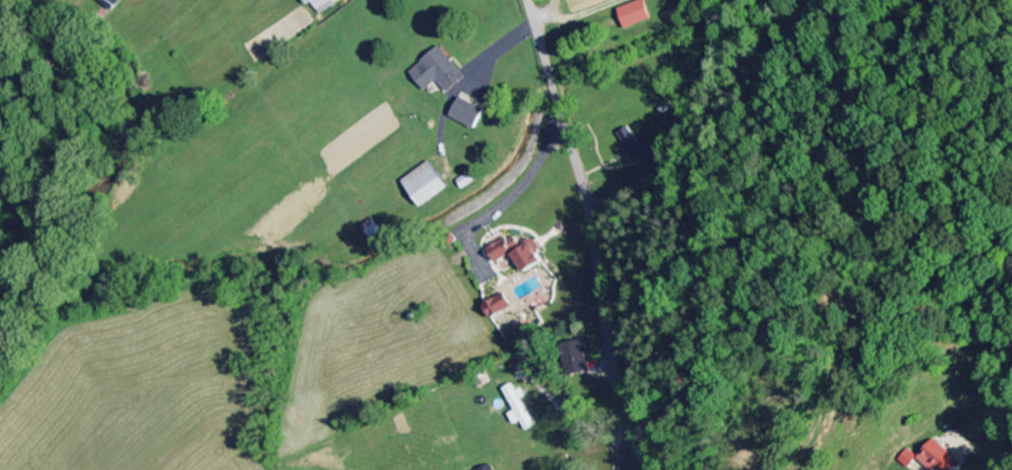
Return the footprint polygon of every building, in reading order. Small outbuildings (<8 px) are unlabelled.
[(117,9),(125,0),(107,0),(117,9)] [(332,0),(304,0),(308,7),(314,4),(321,16),(336,8),(332,0)] [(619,11),(628,31),(653,20),(645,1),(619,11)] [(468,80),(442,48),(411,74),(427,93),(440,83),(450,95),(468,80)] [(478,130),(487,110),(461,99),(453,119),(478,130)] [(650,161),(635,128),(622,134),(637,167),(650,161)] [(404,184),(423,210),(451,190),(431,163),(404,184)] [(384,233),(377,219),(364,225),(370,239),(384,233)] [(490,249),(505,274),(521,264),(526,273),(544,262),(538,252),(542,249),(536,237),(523,245),(518,237),(507,243),(506,240),(490,249)] [(492,319),(515,309),(508,295),(486,304),(492,319)] [(563,344),(570,377),(590,373),(587,355),(594,353),(591,339),(563,344)] [(537,427),(522,400),(525,399),(517,383),(505,389),(516,411),(510,414),(516,426),(522,422),(527,432),(537,427)] [(942,469),(956,469),(962,463),(936,440),(919,459),(931,469),(937,469),(939,467),(942,469)] [(909,469),(919,457),(909,449),(899,461),(909,469)]
